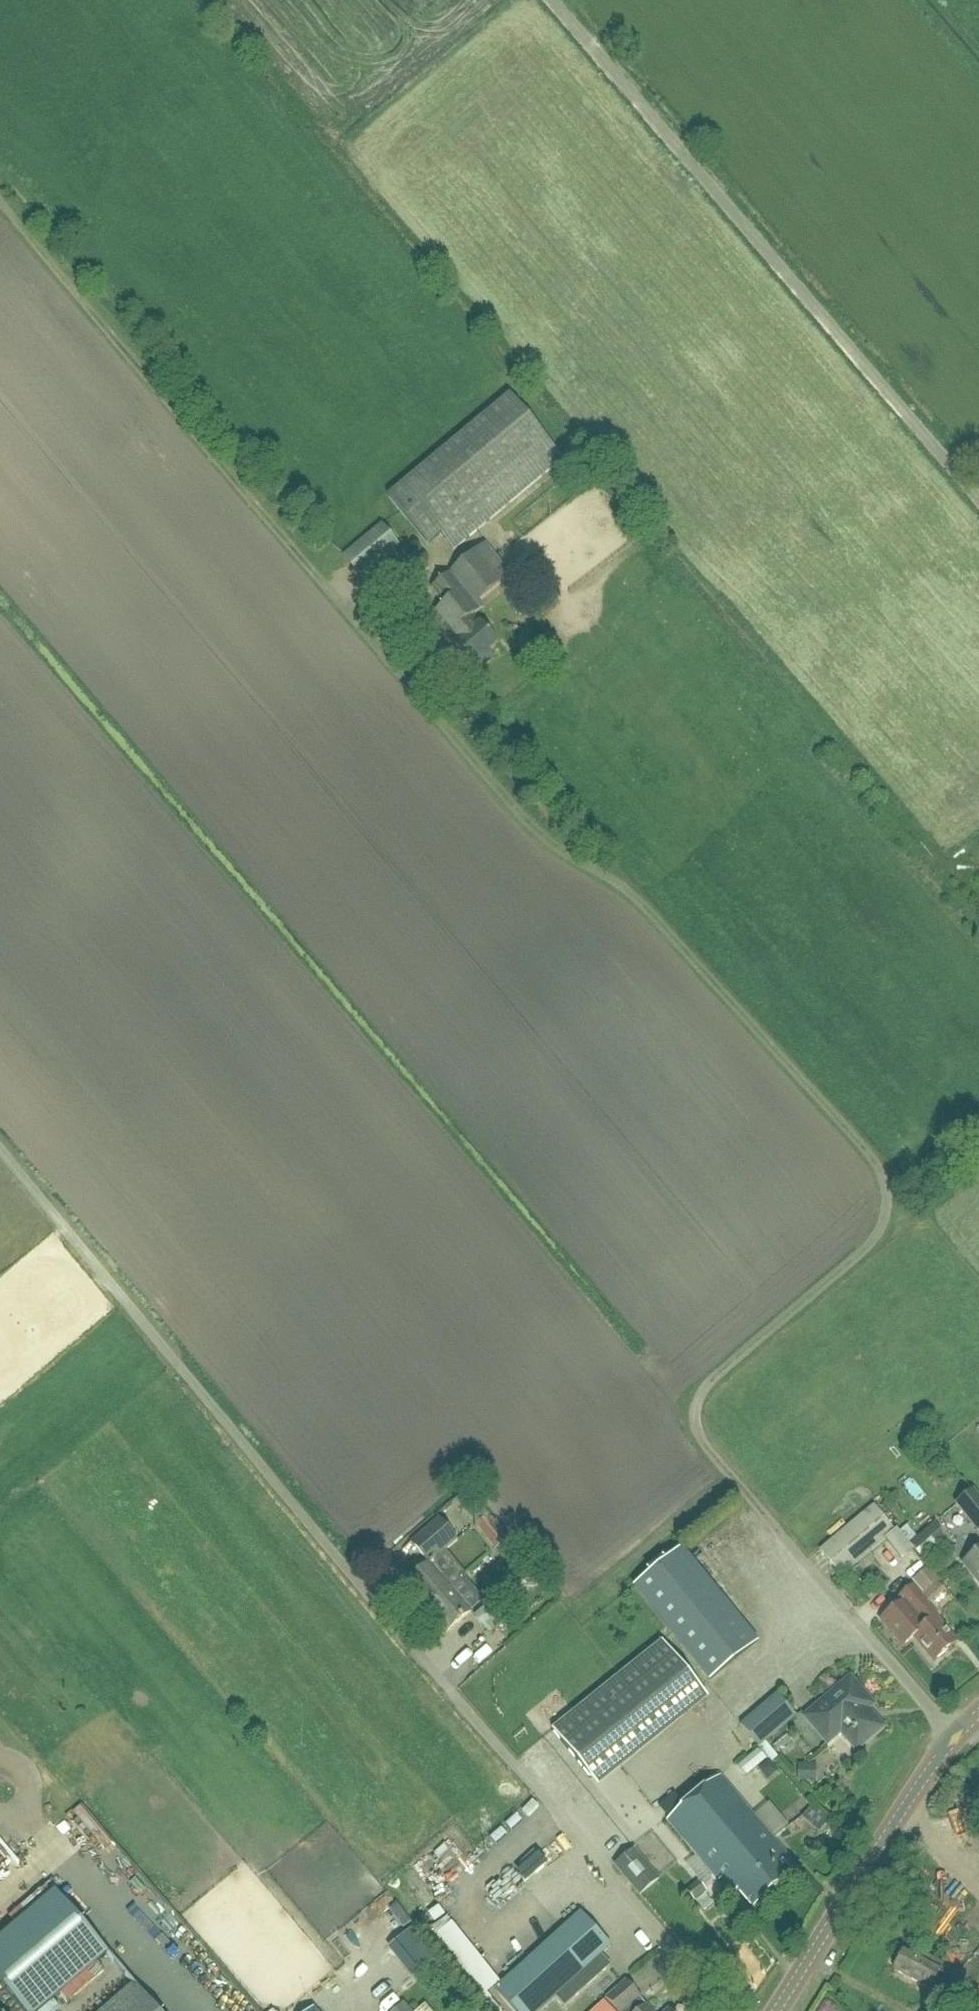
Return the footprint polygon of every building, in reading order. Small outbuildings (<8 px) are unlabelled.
[(564,460),(513,395),(391,496),(429,544),(441,534),(454,551),(564,460)] [(385,521),(347,552),(359,567),(397,536),(385,521)] [(488,652),(499,643),(482,623),(481,624),(474,615),(483,608),(479,603),(512,576),(486,545),(432,590),(445,606),(433,616),(456,644),(455,645),(477,672),(494,659),(488,652)] [(977,1532),(978,1531),(978,1500),(973,1492),(956,1506),(977,1532)] [(845,1577),(858,1565),(870,1555),(870,1554),(885,1542),(896,1533),(874,1506),(819,1551),(841,1577),(843,1575),(845,1577)] [(488,1515),(484,1519),(475,1525),(484,1537),(495,1552),(505,1544),(508,1541),(494,1523),(488,1515)] [(428,1590),(441,1578),(450,1571),(440,1559),(446,1553),(459,1544),(441,1521),(413,1544),(429,1565),(406,1584),(422,1604),(432,1596),(428,1590)] [(927,1530),(908,1545),(925,1564),(934,1556),(933,1554),(941,1547),(927,1530)] [(751,1649),(759,1643),(683,1549),(636,1587),(696,1662),(711,1681),(728,1668),(751,1649)] [(962,1566),(978,1586),(978,1552),(962,1566)] [(450,1571),(441,1578),(428,1590),(432,1596),(422,1604),(446,1634),(471,1614),(451,1590),(465,1578),(446,1553),(440,1559),(450,1571)] [(934,1663),(956,1644),(935,1620),(937,1618),(912,1588),(899,1599),(902,1604),(880,1622),(902,1648),(913,1639),(934,1663)] [(493,1604),(475,1619),(484,1630),(503,1615),(493,1604)] [(548,1728),(589,1779),(699,1692),(659,1640),(548,1728)] [(856,1750),(883,1728),(866,1708),(871,1704),(850,1679),(805,1717),(828,1744),(841,1733),(856,1750)] [(796,1715),(778,1694),(741,1726),(759,1748),(796,1715)] [(720,1777),(694,1799),(774,1893),(800,1871),(773,1840),(774,1840),(720,1777)] [(755,1910),(774,1893),(694,1799),(668,1822),(720,1883),(723,1880),(736,1894),(739,1891),(755,1910)] [(777,1835),(789,1825),(771,1803),(759,1814),(777,1835)] [(613,1866),(639,1897),(659,1879),(633,1848),(613,1866)] [(694,1904),(707,1893),(698,1882),(685,1893),(694,1904)] [(25,2010),(41,2010),(64,1992),(109,1953),(57,1891),(52,1896),(0,1940),(0,1981),(25,2010)] [(577,1915),(495,1987),(497,1989),(516,2010),(535,2010),(554,1994),(565,2006),(610,1966),(599,1955),(609,1946),(580,1912),(577,1915)] [(942,1925),(957,1940),(970,1927),(954,1912),(942,1925)] [(968,2000),(977,1984),(924,1956),(922,1960),(905,1951),(900,1960),(899,1959),(894,1967),(895,1968),(894,1972),(930,1991),(934,1983),(968,2000)] [(625,1981),(604,1999),(615,2010),(651,2010),(645,2004),(639,1997),(625,1981)] [(135,1984),(104,2010),(158,2010),(135,1984)]
